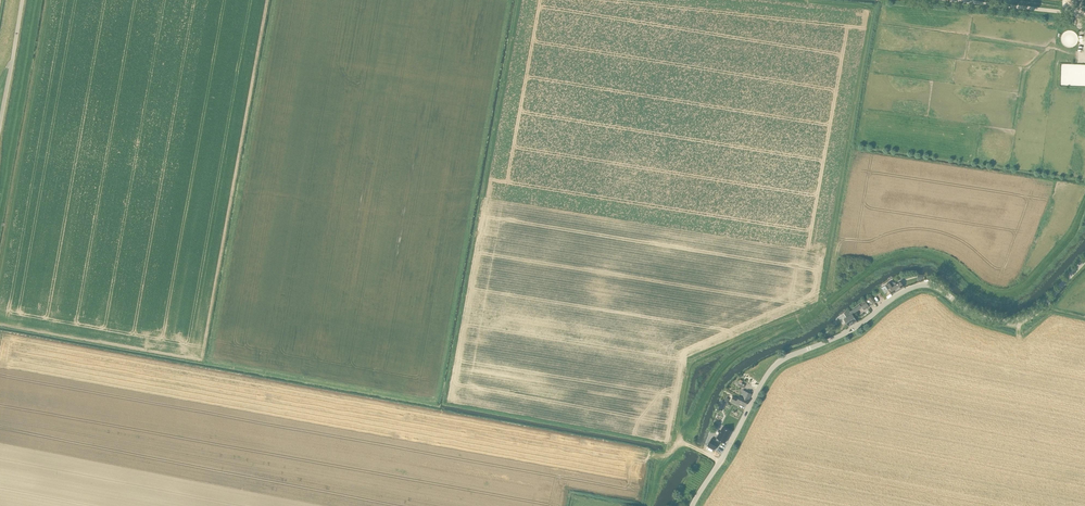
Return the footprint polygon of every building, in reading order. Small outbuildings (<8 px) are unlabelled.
[(883,286),(882,284),(880,286),(885,293),(889,290),(892,294),(904,286),(901,282),(892,287),(889,282),(883,286)] [(845,320),(846,322),(849,327),(857,322),(852,314),(862,308),(864,310),(869,306),(866,303),(865,300),(859,304),(860,305),(850,312),(851,312),(848,314),(850,316),(845,320)] [(740,396),(748,400),(751,394),(746,391),(743,390),(740,396)] [(731,402),(732,402),(737,405),(738,402),(746,406),(748,400),(740,396),(739,399),(733,396),(731,402)] [(722,401),(718,409),(723,411),(726,403),(722,401)] [(712,438),(707,446),(715,450),(719,442),(720,440),(725,443),(732,431),(723,427),(717,438),(716,440),(712,438)]
